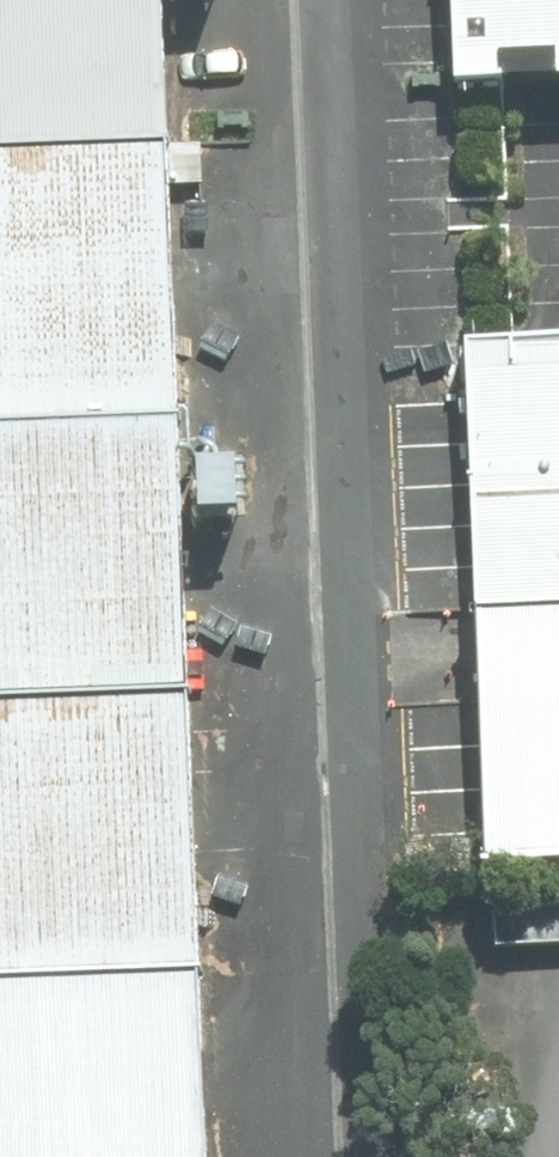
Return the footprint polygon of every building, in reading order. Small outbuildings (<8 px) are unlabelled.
[(147,165),(139,0),(0,0),(0,172),(147,165)] [(427,102),(558,98),(558,0),(424,0),(427,102)] [(147,165),(0,172),(0,465),(159,459),(151,279),(147,165)] [(558,618),(558,360),(444,365),(456,622),(558,618)] [(159,459),(0,465),(0,724),(169,717),(164,588),(159,459)] [(456,622),(465,888),(558,884),(558,618),(456,622)] [(169,717),(0,724),(0,989),(175,981),(172,837),(169,717)] [(175,981),(0,989),(0,1156),(183,1156),(180,1098),(175,981)]
